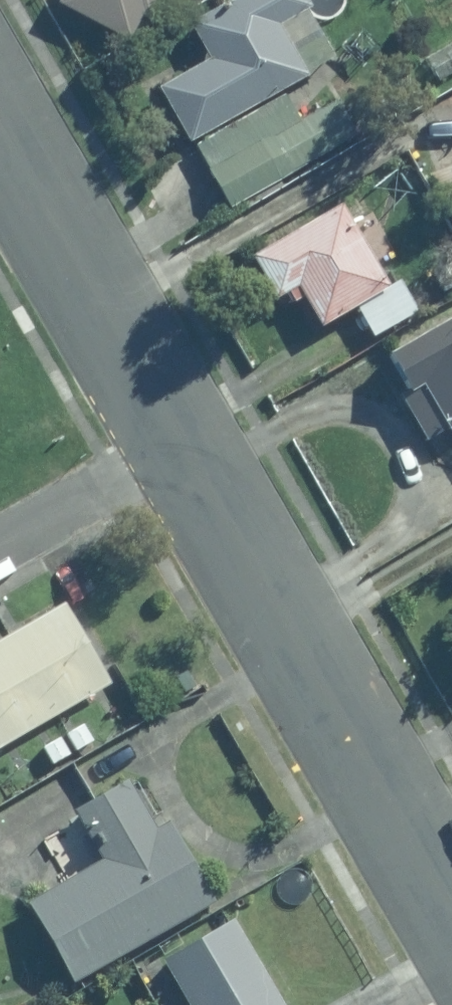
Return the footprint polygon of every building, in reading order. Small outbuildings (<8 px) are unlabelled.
[(62,1),(133,38),(147,11),(153,15),(160,0),(63,0),(62,1)] [(160,87),(192,142),(311,75),(280,21),(309,4),(307,0),(233,0),(196,21),(216,56),(160,87)] [(254,256),(277,296),(302,282),(324,320),(390,283),(345,204),(254,256)] [(413,389),(427,381),(451,426),(451,319),(392,352),(413,389)] [(0,642),(0,745),(111,682),(67,604),(0,642)] [(108,859),(32,902),(75,978),(215,900),(171,822),(158,829),(130,780),(80,809),(108,859)] [(166,961),(192,1004),(287,1004),(236,919),(166,961)]
